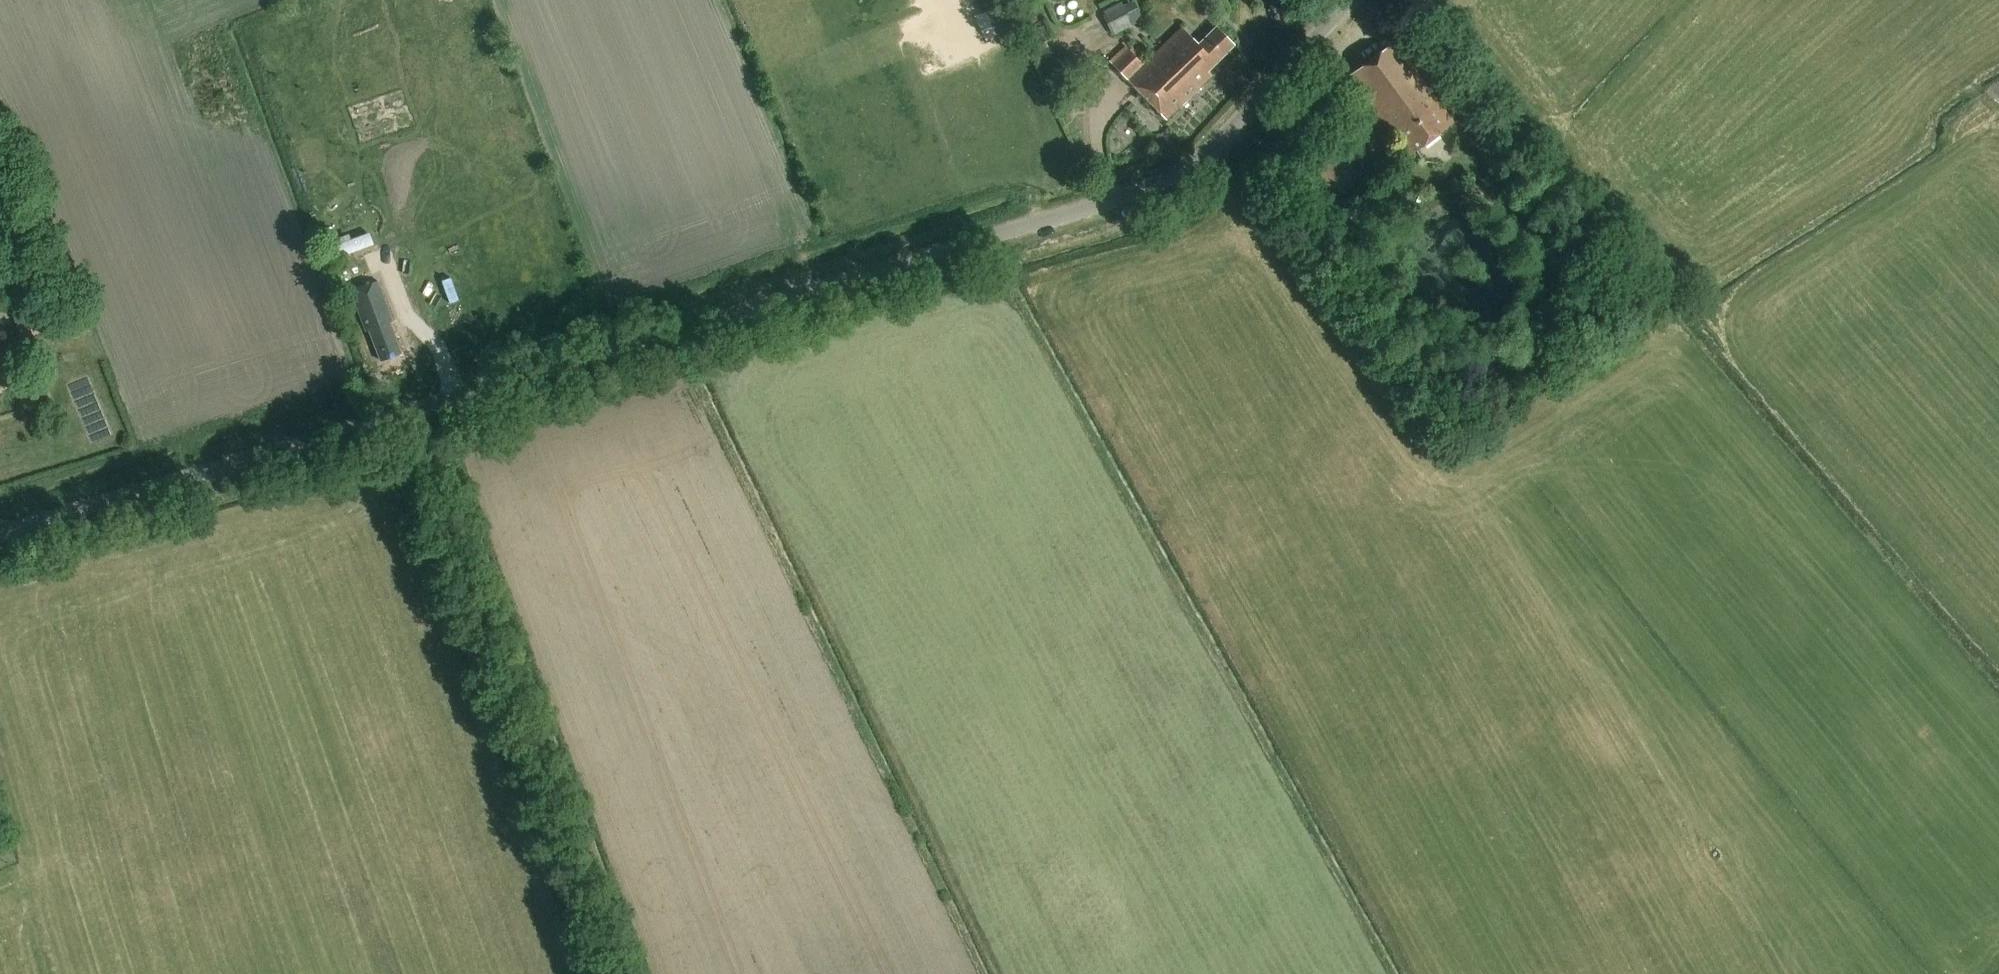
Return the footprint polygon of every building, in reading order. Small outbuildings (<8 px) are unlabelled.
[(1122,2),(1104,10),(1115,35),(1143,22),(1133,1),(1123,6),(1122,2)] [(1206,70),(1233,45),(1215,26),(1197,43),(1182,27),(1144,63),(1129,47),(1112,63),(1165,118),(1210,75),(1206,70)] [(1406,155),(1450,122),(1391,40),(1346,72),(1406,155)] [(1046,41),(1038,45),(1043,55),(1051,51),(1046,41)] [(380,358),(402,350),(390,318),(394,317),(379,279),(352,288),(367,329),(368,328),(380,358)]
